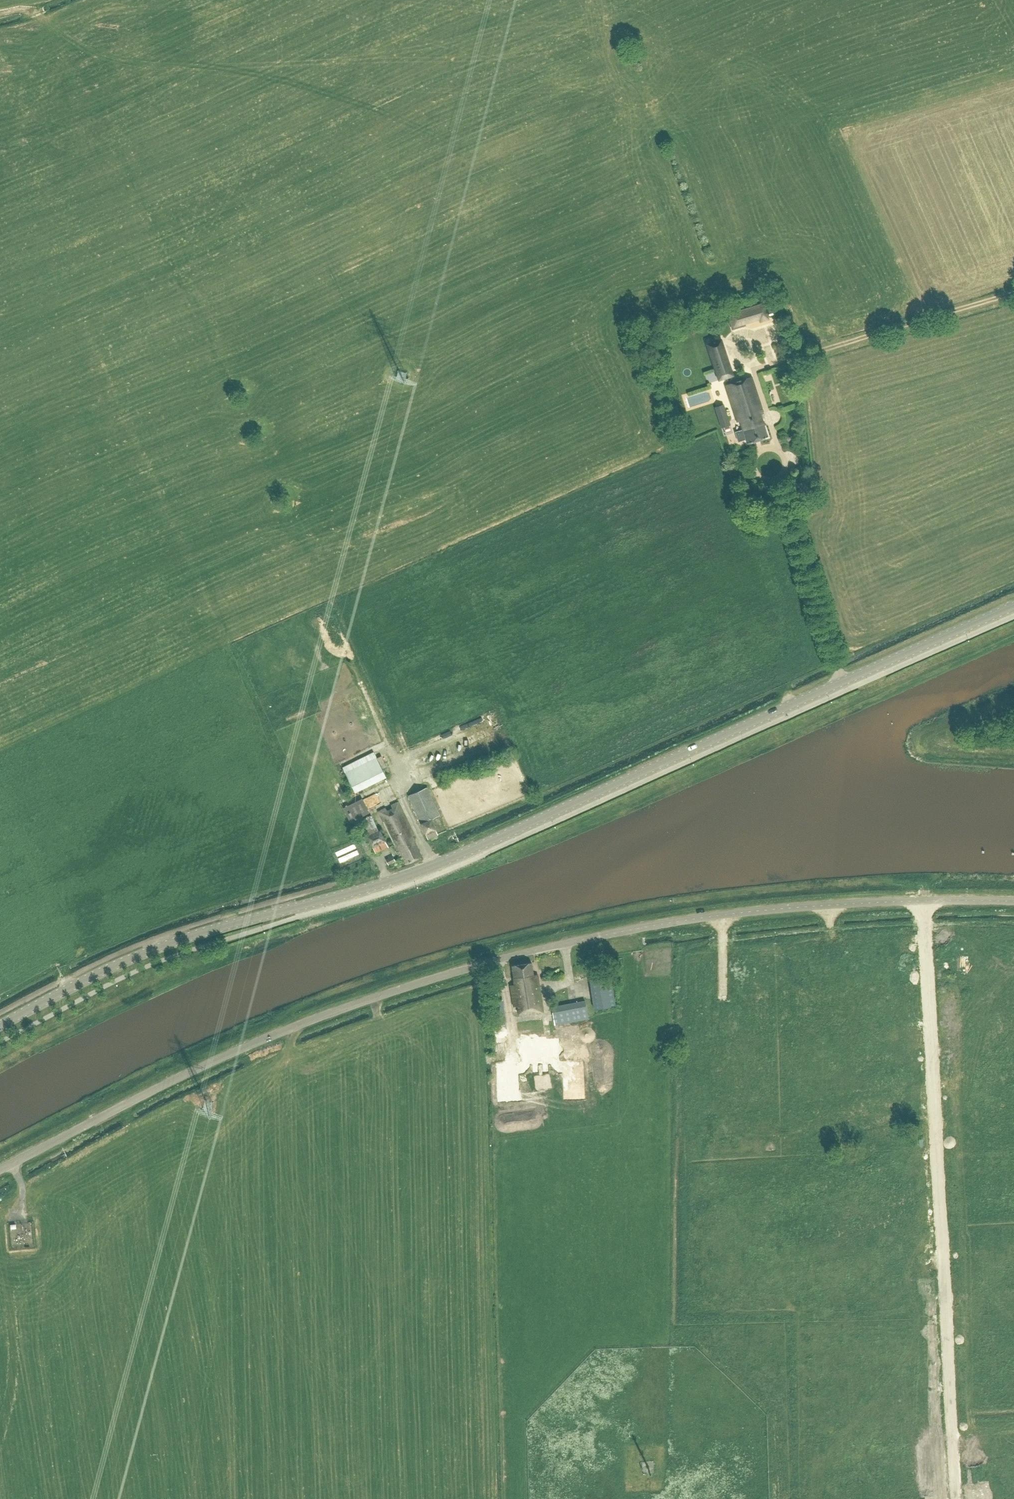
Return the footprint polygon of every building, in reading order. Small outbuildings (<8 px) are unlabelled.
[(763,303),(739,310),(743,324),(759,319),(760,321),(768,319),(763,303)] [(719,380),(733,376),(720,336),(705,340),(719,380)] [(738,441),(746,439),(747,444),(768,437),(760,414),(763,414),(751,377),(726,385),(738,422),(740,421),(743,430),(735,432),(738,441)] [(687,399),(691,411),(711,405),(708,394),(687,399)] [(731,425),(724,403),(714,407),(721,428),(731,425)] [(727,436),(734,434),(732,426),(725,428),(727,436)] [(493,732),(496,740),(502,738),(499,730),(493,732)] [(355,792),(386,777),(374,751),(342,767),(355,792)] [(431,819),(439,815),(427,787),(408,795),(426,835),(428,839),(438,835),(436,830),(431,819)] [(393,808),(387,812),(385,808),(378,812),(383,821),(385,821),(397,845),(395,846),(399,854),(402,853),(407,863),(421,856),(414,842),(415,842),(412,835),(413,834),(398,802),(391,805),(393,808)] [(372,815),(360,820),(367,835),(366,836),(372,848),(373,848),(376,853),(389,847),(381,831),(381,830),(380,830),(378,830),(372,815)] [(392,855),(385,859),(388,865),(395,861),(392,855)] [(1004,970),(1005,992),(1013,991),(1013,969),(1004,970)] [(535,1008),(543,1007),(542,998),(537,999),(533,984),(520,986),(523,1002),(534,1000),(535,1008)] [(499,1101),(518,1100),(517,1073),(520,1073),(523,1073),(525,1070),(528,1067),(528,1063),(528,1060),(531,1060),(535,1060),(535,1065),(535,1070),(540,1070),(546,1070),(546,1065),(546,1060),(549,1059),(552,1059),(552,1063),(553,1066),(556,1069),(558,1072),(561,1071),(564,1071),(564,1085),(565,1099),(574,1098),(584,1098),(583,1080),(583,1062),(573,1062),(564,1063),(564,1064),(564,1066),(562,1066),(561,1066),(559,1064),(557,1062),(557,1061),(557,1059),(558,1059),(558,1057),(558,1054),(559,1054),(559,1053),(560,1053),(560,1052),(561,1052),(561,1051),(561,1050),(561,1049),(561,1048),(560,1048),(560,1047),(560,1046),(559,1046),(558,1045),(557,1045),(557,1043),(557,1040),(556,1040),(551,1040),(544,1041),(544,1039),(540,1039),(535,1039),(535,1041),(529,1041),(522,1041),(522,1044),(522,1046),(521,1046),(521,1047),(520,1047),(520,1048),(519,1048),(519,1049),(519,1050),(519,1051),(519,1052),(519,1053),(520,1053),(520,1054),(521,1054),(521,1055),(522,1055),(523,1058),(523,1060),(524,1062),(524,1063),(522,1065),(520,1067),(518,1067),(517,1067),(517,1065),(517,1064),(507,1064),(498,1065),(498,1083),(499,1101)] [(694,1101),(694,1112),(714,1112),(714,1101),(694,1101)]
